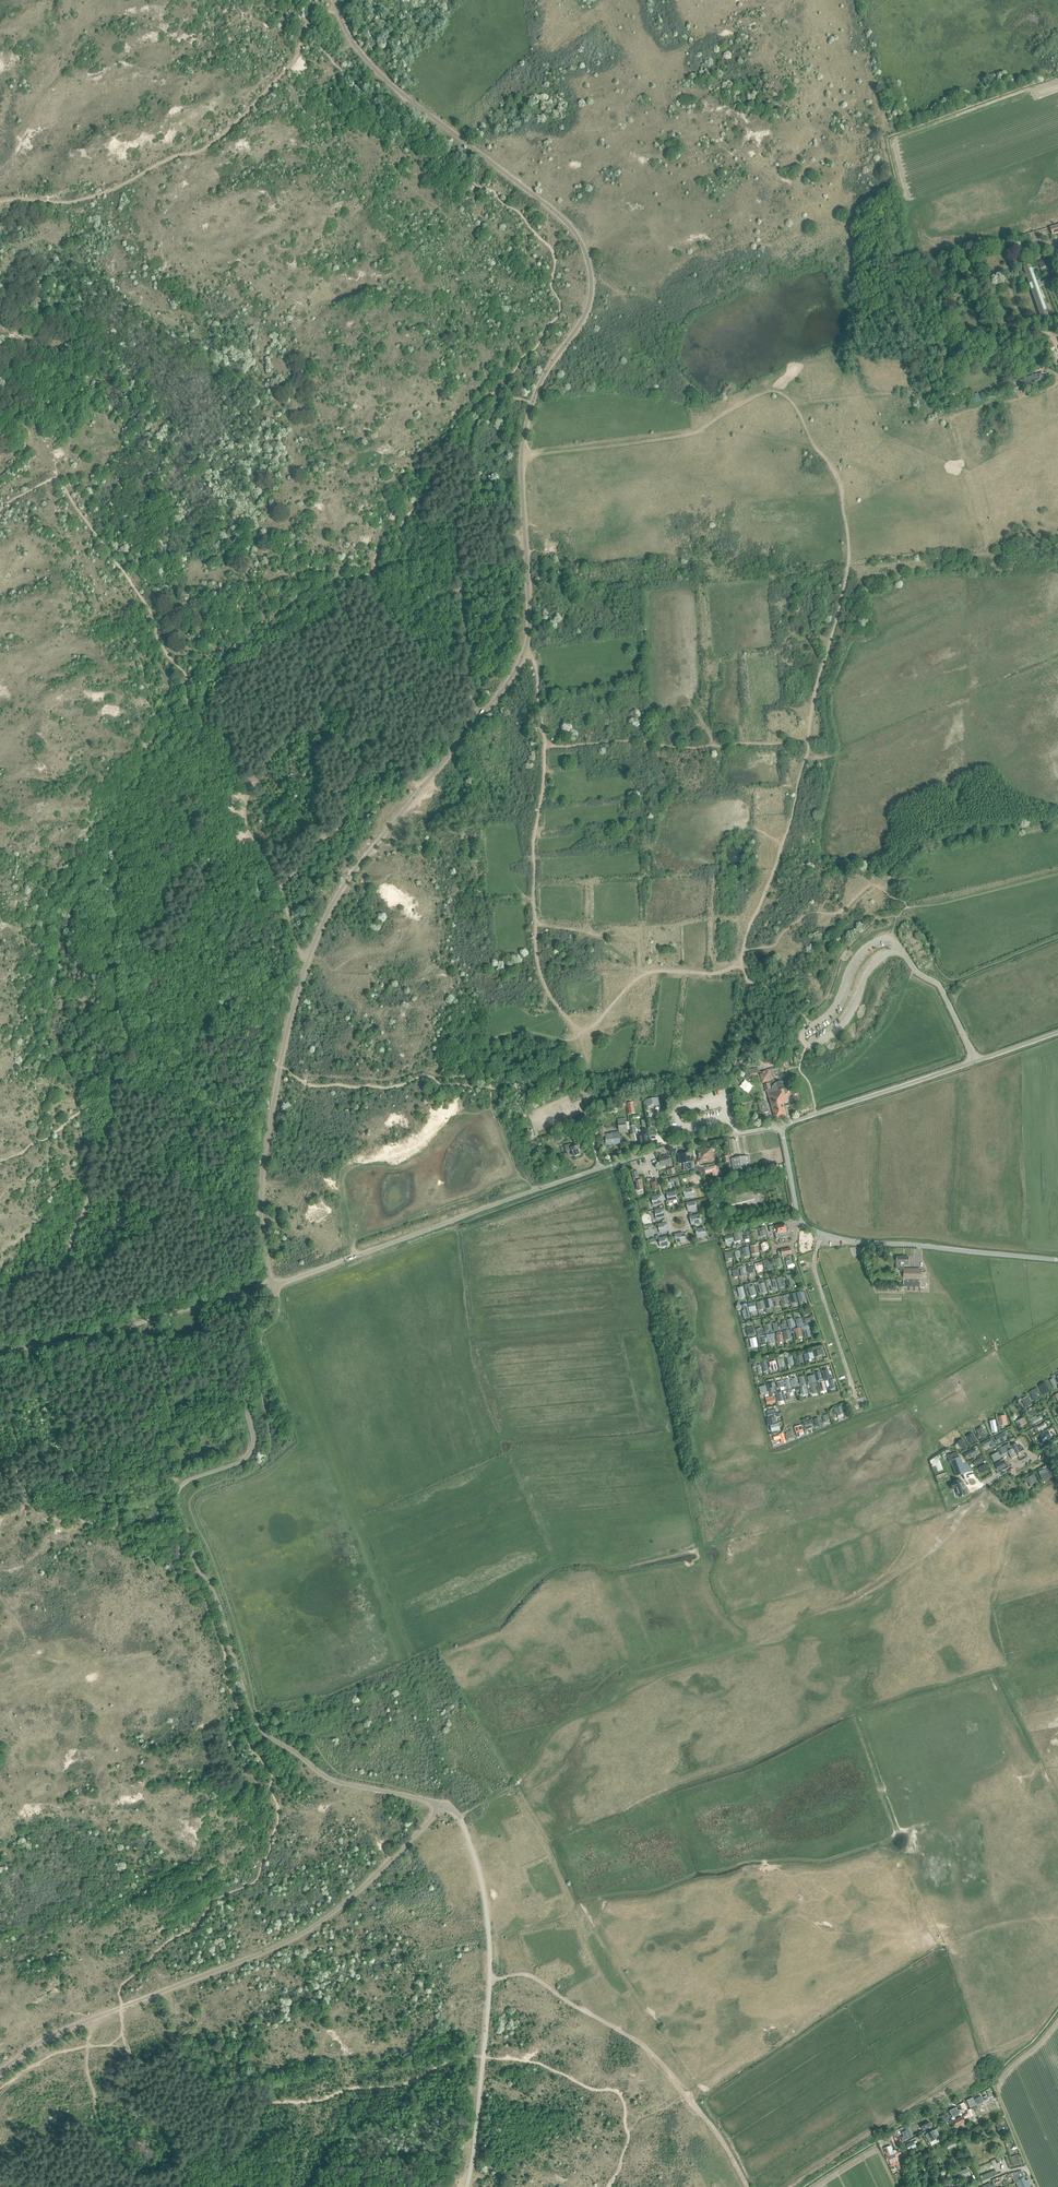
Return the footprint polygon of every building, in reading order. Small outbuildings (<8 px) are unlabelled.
[(1052,256),(1038,261),(1040,268),(1054,264),(1052,256)] [(1023,267),(1041,318),(1049,315),(1048,315),(1051,314),(1050,311),(1047,312),(1047,310),(1038,287),(1042,286),(1041,285),(1049,283),(1051,284),(1052,284),(1053,284),(1054,283),(1054,281),(1056,280),(1057,285),(1057,276),(1041,283),(1040,280),(1036,281),(1030,265),(1027,266),(1023,267)] [(1024,378),(1019,380),(1022,387),(1043,379),(1041,372),(1024,378)] [(767,1090),(771,1088),(769,1083),(768,1083),(768,1081),(773,1080),(770,1069),(769,1070),(768,1066),(764,1067),(764,1070),(767,1069),(768,1070),(760,1072),(763,1083),(765,1082),(765,1084),(764,1085),(766,1090),(767,1090)] [(749,1071),(746,1072),(747,1078),(751,1077),(758,1075),(757,1073),(756,1068),(749,1070),(749,1071)] [(767,1090),(766,1090),(769,1100),(771,1107),(772,1107),(775,1119),(787,1116),(783,1104),(788,1103),(785,1094),(787,1094),(786,1091),(784,1091),(782,1081),(776,1083),(775,1084),(772,1087),(772,1089),(771,1089),(771,1088),(767,1090)] [(658,1099),(645,1101),(647,1110),(660,1108),(658,1099)] [(766,1102),(759,1104),(761,1112),(768,1110),(766,1102)] [(625,1118),(617,1118),(618,1125),(619,1131),(627,1130),(627,1129),(626,1122),(625,1118)] [(533,1140),(529,1129),(525,1131),(529,1141),(533,1140)] [(640,1142),(641,1142),(642,1147),(649,1146),(648,1137),(649,1137),(647,1129),(643,1130),(644,1136),(639,1137),(640,1142)] [(611,1133),(605,1134),(606,1145),(613,1144),(613,1145),(621,1145),(620,1134),(619,1131),(611,1132),(611,1133)] [(559,1133),(554,1139),(559,1143),(564,1138),(559,1133)] [(570,1144),(564,1146),(565,1150),(567,1153),(572,1151),(574,1157),(581,1155),(579,1147),(581,1147),(578,1140),(574,1141),(575,1146),(572,1148),(570,1144)] [(700,1163),(714,1162),(712,1149),(708,1149),(708,1148),(697,1150),(698,1160),(694,1160),(695,1167),(699,1166),(699,1168),(704,1167),(704,1165),(701,1166),(700,1163)] [(683,1163),(687,1163),(688,1169),(695,1169),(694,1162),(691,1162),(690,1153),(683,1154),(683,1153),(678,1153),(679,1163),(683,1162),(683,1163)] [(670,1163),(672,1162),(671,1158),(669,1158),(668,1156),(659,1158),(661,1166),(670,1164),(670,1163)] [(738,1171),(746,1170),(746,1169),(751,1168),(749,1156),(744,1157),(731,1159),(732,1171),(731,1172),(731,1174),(738,1174),(738,1171)] [(705,1168),(706,1174),(712,1172),(714,1177),(719,1175),(716,1166),(705,1168)] [(691,1178),(697,1184),(700,1182),(701,1184),(703,1182),(701,1181),(702,1180),(695,1174),(691,1178)] [(670,1179),(671,1183),(676,1182),(677,1189),(681,1188),(678,1177),(670,1179)] [(654,1189),(654,1190),(659,1189),(656,1178),(655,1179),(656,1181),(651,1183),(653,1189),(654,1189)] [(636,1181),(635,1181),(638,1191),(644,1190),(641,1180),(636,1181)] [(683,1190),(685,1198),(694,1196),(693,1192),(692,1192),(691,1188),(683,1190)] [(666,1194),(668,1202),(677,1200),(676,1196),(676,1195),(675,1196),(674,1192),(666,1194)] [(662,1204),(660,1195),(652,1197),(653,1201),(652,1201),(652,1202),(653,1206),(662,1204)] [(686,1204),(688,1212),(697,1210),(696,1206),(696,1205),(695,1205),(694,1202),(686,1204)] [(665,1217),(663,1209),(655,1211),(656,1215),(655,1215),(655,1216),(656,1219),(665,1217)] [(689,1217),(691,1225),(700,1223),(699,1219),(698,1219),(698,1215),(689,1217)] [(668,1231),(666,1223),(658,1225),(659,1228),(658,1228),(658,1229),(659,1233),(668,1231)] [(775,1231),(776,1238),(776,1239),(787,1237),(785,1223),(774,1227),(769,1228),(770,1232),(775,1231)] [(767,1236),(765,1227),(761,1227),(761,1228),(758,1228),(758,1230),(761,1230),(762,1231),(759,1231),(761,1237),(767,1236)] [(695,1230),(697,1238),(706,1236),(705,1232),(704,1232),(703,1228),(695,1230)] [(751,1239),(750,1231),(743,1233),(744,1240),(751,1239)] [(743,1240),(741,1232),(734,1234),(736,1242),(743,1240)] [(674,1235),(676,1243),(685,1241),(684,1237),(683,1237),(682,1233),(674,1235)] [(724,1236),(726,1243),(734,1242),(733,1234),(724,1236)] [(669,1245),(667,1237),(659,1239),(659,1240),(659,1242),(659,1243),(660,1247),(669,1245)] [(763,1244),(761,1244),(762,1251),(767,1250),(766,1250),(769,1249),(767,1242),(765,1243),(765,1242),(762,1243),(763,1244)] [(751,1246),(752,1254),(759,1253),(758,1245),(751,1246)] [(748,1247),(742,1248),(744,1257),(750,1256),(748,1247)] [(791,1248),(781,1250),(781,1251),(782,1255),(782,1256),(782,1257),(782,1258),(792,1256),(792,1255),(791,1248)] [(733,1258),(731,1251),(724,1252),(726,1262),(729,1262),(728,1259),(733,1258)] [(785,1258),(787,1266),(793,1264),(791,1256),(785,1258)] [(897,1256),(896,1269),(900,1269),(900,1272),(904,1271),(904,1287),(926,1287),(926,1272),(921,1272),(921,1269),(904,1269),(904,1265),(908,1265),(909,1256),(897,1256)] [(766,1266),(767,1270),(771,1269),(774,1268),(773,1265),(770,1266),(769,1261),(763,1262),(764,1267),(766,1266)] [(763,1269),(762,1262),(756,1263),(755,1264),(756,1270),(757,1270),(757,1273),(762,1272),(762,1270),(763,1269)] [(740,1269),(741,1277),(746,1276),(744,1265),(737,1266),(738,1269),(740,1269)] [(795,1284),(793,1274),(786,1276),(787,1280),(789,1279),(790,1285),(795,1284)] [(785,1276),(777,1278),(780,1288),(785,1286),(783,1280),(785,1279),(785,1276)] [(769,1279),(766,1280),(767,1286),(770,1285),(771,1289),(778,1288),(776,1279),(770,1280),(769,1279)] [(767,1292),(764,1282),(759,1284),(758,1281),(755,1282),(756,1285),(758,1285),(761,1294),(767,1292)] [(748,1287),(751,1296),(757,1294),(754,1285),(748,1287)] [(806,1300),(804,1291),(802,1291),(801,1291),(797,1292),(798,1299),(801,1299),(801,1301),(806,1300)] [(795,1293),(789,1294),(789,1296),(791,1303),(797,1302),(795,1293)] [(772,1298),(773,1302),(774,1301),(776,1307),(780,1306),(779,1301),(781,1300),(780,1296),(772,1298)] [(771,1298),(765,1299),(766,1308),(773,1307),(771,1298)] [(757,1304),(758,1311),(765,1309),(764,1301),(756,1302),(757,1304)] [(754,1302),(748,1304),(750,1312),(752,1312),(756,1311),(754,1302)] [(746,1303),(741,1305),(741,1307),(743,1307),(744,1310),(742,1310),(744,1319),(750,1317),(746,1303)] [(805,1318),(805,1323),(803,1323),(804,1324),(803,1325),(803,1326),(814,1324),(813,1317),(805,1318)] [(789,1328),(789,1327),(790,1329),(795,1328),(794,1327),(796,1326),(795,1322),(794,1323),(793,1318),(787,1320),(789,1328)] [(787,1327),(786,1323),(785,1320),(782,1321),(782,1323),(781,1324),(782,1328),(780,1328),(781,1331),(782,1330),(785,1329),(785,1330),(789,1329),(788,1327),(787,1327)] [(774,1330),(773,1330),(773,1332),(781,1331),(780,1326),(778,1327),(777,1322),(773,1323),(774,1330)] [(772,1331),(771,1324),(770,1325),(770,1323),(765,1324),(766,1328),(765,1328),(766,1334),(769,1333),(768,1331),(771,1330),(771,1331),(770,1331),(770,1333),(773,1332),(773,1331),(772,1331)] [(803,1326),(801,1327),(802,1330),(804,1329),(806,1338),(810,1337),(809,1331),(810,1330),(809,1328),(814,1327),(813,1324),(803,1326)] [(755,1333),(753,1326),(746,1328),(748,1335),(749,1335),(750,1337),(755,1335),(755,1333)] [(757,1334),(758,1336),(760,1336),(760,1334),(763,1333),(763,1335),(766,1334),(765,1331),(763,1331),(761,1327),(756,1329),(757,1334)] [(800,1328),(793,1329),(794,1332),(796,1332),(797,1337),(802,1336),(801,1330),(800,1328)] [(785,1341),(791,1339),(790,1333),(792,1333),(791,1330),(783,1331),(785,1341)] [(775,1333),(778,1343),(784,1341),(782,1332),(775,1333)] [(775,1342),(774,1336),(775,1335),(775,1333),(766,1335),(768,1342),(770,1342),(771,1344),(775,1342)] [(759,1343),(761,1343),(761,1345),(766,1345),(766,1343),(767,1342),(766,1335),(758,1337),(759,1343)] [(749,1339),(751,1348),(758,1347),(756,1338),(749,1339)] [(814,1351),(815,1357),(818,1356),(819,1357),(822,1356),(822,1355),(824,1354),(823,1349),(814,1351)] [(804,1354),(805,1360),(814,1358),(812,1351),(804,1354)] [(803,1362),(802,1355),(796,1356),(796,1354),(794,1355),(795,1359),(796,1358),(797,1363),(803,1362)] [(777,1358),(779,1368),(785,1367),(782,1358),(779,1359),(779,1357),(777,1358)] [(778,1369),(776,1361),(769,1362),(770,1367),(769,1367),(770,1370),(771,1370),(771,1371),(778,1369)] [(757,1367),(758,1373),(762,1372),(761,1367),(761,1366),(761,1364),(756,1365),(756,1363),(753,1364),(754,1367),(757,1367)] [(822,1371),(825,1380),(834,1377),(834,1375),(830,1376),(828,1369),(822,1371)] [(817,1381),(817,1382),(823,1380),(823,1378),(821,1379),(819,1372),(815,1373),(817,1381)] [(816,1382),(814,1375),(807,1376),(809,1381),(807,1382),(808,1384),(816,1382)] [(825,1381),(827,1387),(830,1386),(830,1389),(835,1388),(835,1387),(836,1387),(835,1385),(834,1385),(833,1382),(836,1381),(835,1378),(825,1381)] [(776,1390),(774,1382),(768,1384),(770,1392),(776,1390)] [(1045,1382),(1039,1386),(1044,1394),(1050,1391),(1045,1382)] [(817,1393),(816,1387),(817,1386),(817,1383),(807,1385),(808,1387),(810,1387),(810,1388),(811,1388),(812,1394),(817,1393)] [(767,1392),(765,1385),(759,1387),(761,1395),(769,1393),(768,1391),(767,1392)] [(808,1394),(806,1385),(802,1386),(802,1388),(800,1388),(801,1393),(800,1393),(801,1395),(802,1395),(802,1396),(808,1394)] [(783,1391),(784,1394),(787,1393),(788,1400),(793,1398),(792,1395),(794,1395),(793,1392),(795,1391),(795,1389),(783,1391)] [(1034,1391),(1033,1392),(1030,1393),(1035,1402),(1039,1399),(1036,1393),(1039,1392),(1037,1389),(1034,1391)] [(767,1405),(770,1404),(770,1405),(773,1405),(773,1403),(776,1403),(775,1398),(773,1398),(772,1396),(765,1398),(767,1405)] [(1028,1397),(1022,1401),(1025,1407),(1026,1408),(1032,1404),(1028,1397)] [(843,1412),(841,1406),(836,1407),(836,1408),(834,1408),(835,1413),(837,1412),(837,1415),(839,1415),(843,1414),(844,1418),(848,1417),(846,1411),(843,1412)] [(1025,1412),(1028,1417),(1037,1413),(1035,1408),(1028,1412),(1027,1411),(1025,1412)] [(1000,1421),(998,1422),(998,1425),(1000,1424),(1000,1426),(1007,1424),(1006,1415),(999,1417),(1000,1421)] [(767,1418),(768,1425),(777,1423),(776,1416),(767,1418)] [(823,1427),(822,1427),(821,1423),(821,1422),(820,1422),(819,1417),(814,1419),(816,1427),(820,1425),(820,1428),(823,1427)] [(1027,1423),(1024,1417),(1015,1422),(1019,1428),(1027,1423)] [(804,1422),(806,1430),(813,1427),(811,1420),(804,1422)] [(995,1420),(990,1421),(992,1433),(997,1432),(997,1431),(999,1430),(998,1427),(997,1427),(995,1420)] [(770,1426),(772,1432),(780,1430),(778,1423),(770,1425),(770,1424),(768,1425),(768,1427),(770,1426)] [(802,1425),(795,1427),(798,1438),(800,1437),(800,1434),(804,1433),(802,1425)] [(983,1428),(977,1431),(978,1434),(977,1434),(979,1437),(980,1437),(980,1436),(981,1436),(982,1438),(987,1436),(983,1428)] [(1048,1431),(1040,1435),(1042,1440),(1043,1442),(1047,1440),(1052,1438),(1048,1431)] [(777,1440),(779,1439),(779,1438),(780,1438),(780,1439),(781,1442),(782,1442),(782,1443),(783,1442),(784,1442),(784,1443),(786,1443),(783,1433),(773,1436),(775,1440),(775,1441),(777,1440)] [(972,1433),(967,1436),(972,1444),(977,1441),(972,1433)] [(1004,1433),(996,1437),(999,1443),(1007,1440),(1004,1433)] [(992,1437),(982,1442),(984,1447),(990,1444),(992,1448),(996,1446),(997,1445),(995,1442),(994,1442),(992,1437)] [(957,1444),(955,1445),(957,1448),(961,1445),(964,1449),(968,1447),(963,1439),(960,1441),(959,1440),(957,1442),(957,1443),(956,1443),(957,1444)] [(1012,1446),(1018,1456),(1025,1453),(1021,1446),(1020,1447),(1017,1443),(1012,1446)] [(999,1448),(1003,1454),(1008,1451),(1012,1459),(1017,1457),(1013,1449),(1009,1444),(1005,1446),(999,1448)] [(973,1450),(964,1455),(966,1459),(970,1457),(970,1458),(971,1457),(971,1456),(975,1454),(973,1450)] [(957,1452),(947,1455),(949,1461),(950,1463),(952,1463),(956,1476),(973,1470),(967,1463),(961,1455),(957,1452)] [(994,1462),(1001,1458),(998,1452),(991,1456),(994,1462)] [(973,1462),(975,1466),(983,1462),(981,1458),(973,1462)] [(1006,1466),(1003,1461),(995,1465),(997,1469),(1000,1467),(1001,1469),(1006,1466)] [(989,1470),(986,1464),(978,1468),(981,1474),(989,1470)] [(1041,1471),(1039,1472),(1042,1481),(1045,1480),(1045,1478),(1051,1476),(1048,1468),(1043,1470),(1041,1471)] [(1034,1475),(1024,1479),(1025,1483),(1028,1482),(1030,1486),(1037,1482),(1034,1475)] [(950,1484),(952,1490),(955,1488),(959,1497),(962,1496),(963,1496),(965,1495),(963,1490),(964,1490),(960,1480),(950,1484)] [(981,2096),(975,2099),(977,2105),(983,2102),(981,2096)] [(973,2098),(967,2100),(970,2108),(974,2106),(976,2105),(975,2102),(973,2098)] [(964,2103),(960,2105),(958,2106),(960,2110),(958,2110),(959,2113),(961,2112),(962,2114),(965,2113),(964,2111),(967,2109),(964,2103)] [(956,2107),(949,2110),(952,2116),(959,2113),(956,2107)] [(964,2115),(965,2119),(973,2115),(971,2109),(967,2111),(968,2113),(964,2115)] [(945,2122),(946,2123),(950,2120),(946,2112),(943,2114),(943,2115),(941,2116),(944,2122),(945,2122)] [(964,2122),(963,2119),(962,2116),(954,2120),(957,2126),(964,2122)] [(924,2130),(932,2126),(929,2120),(921,2124),(924,2130)] [(949,2130),(951,2129),(949,2125),(944,2128),(944,2126),(940,2128),(941,2130),(940,2131),(941,2133),(946,2131),(946,2133),(950,2131),(949,2130)] [(997,2126),(999,2133),(1004,2131),(1003,2130),(1005,2130),(1003,2126),(1002,2127),(1001,2125),(997,2126)] [(904,2136),(901,2138),(903,2141),(913,2136),(908,2126),(905,2127),(906,2130),(902,2132),(904,2136)] [(928,2133),(925,2135),(929,2142),(932,2140),(932,2141),(937,2138),(934,2134),(935,2134),(936,2136),(939,2134),(937,2131),(936,2129),(933,2130),(928,2133)] [(906,2145),(908,2150),(916,2146),(913,2141),(906,2145)] [(889,2160),(890,2164),(891,2167),(895,2165),(898,2170),(902,2168),(900,2164),(896,2157),(898,2156),(897,2151),(896,2152),(895,2150),(892,2150),(890,2145),(883,2149),(886,2156),(888,2161),(889,2160)] [(1009,2158),(1012,2167),(1021,2163),(1018,2154),(1009,2158)] [(968,2168),(956,2173),(959,2179),(963,2178),(970,2175),(968,2168)] [(983,2179),(997,2174),(995,2170),(982,2175),(983,2179)] [(1014,2183),(1015,2182),(1018,2181),(1017,2180),(1024,2177),(1022,2171),(1021,2171),(1010,2173),(1011,2174),(1007,2175),(1008,2178),(1011,2177),(1011,2178),(1012,2178),(1014,2183)] [(952,2183),(959,2180),(956,2174),(949,2177),(952,2183)] [(966,2185),(974,2182),(971,2174),(970,2175),(963,2178),(966,2185)] [(1015,2182),(1017,2186),(1031,2186),(1028,2180),(1026,2181),(1024,2177),(1017,2180),(1018,2181),(1015,2182)]
